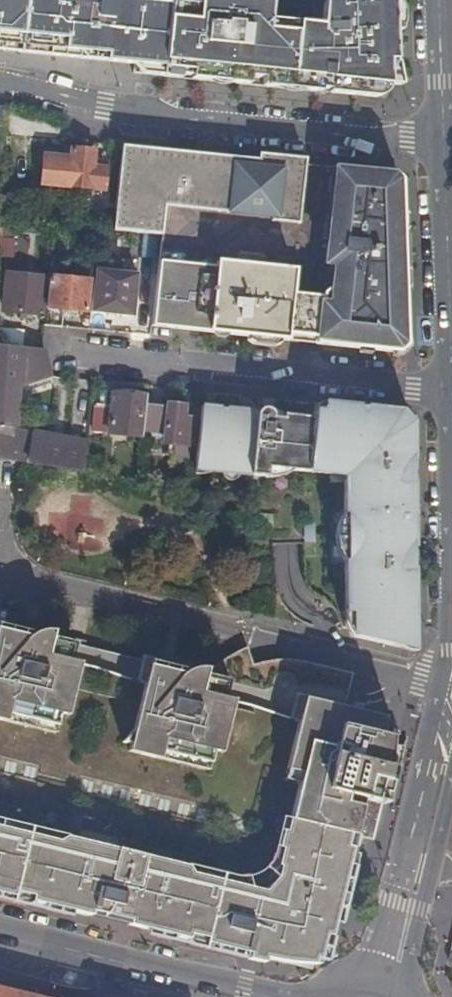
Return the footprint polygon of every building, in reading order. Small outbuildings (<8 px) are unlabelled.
[(121,58),(120,65),(134,66),(133,74),(160,77),(221,83),(222,76),(242,77),(242,86),(303,92),(303,87),(327,89),(327,94),(375,99),(380,93),(383,87),(383,79),(382,62),(390,63),(389,25),(388,0),(330,0),(332,18),(264,11),(264,0),(0,0),(0,45),(5,46),(5,52),(77,60),(78,54),(105,57),(105,63),(110,63),(110,57),(121,58)] [(120,147),(113,231),(161,237),(155,294),(152,328),(384,353),(403,332),(397,189),(380,174),(352,171),(336,168),(282,163),(224,157),(175,152),(120,147)] [(92,169),(92,164),(94,152),(70,150),(69,162),(43,159),(41,184),(103,191),(105,170),(92,169)] [(397,189),(397,179),(392,174),(380,174),(397,189)] [(13,224),(12,224),(0,223),(0,237),(12,238),(13,224)] [(102,271),(95,270),(90,312),(122,316),(132,318),(137,275),(102,271)] [(46,278),(8,274),(6,291),(3,312),(42,316),(43,306),(46,278)] [(47,292),(43,325),(47,326),(59,327),(60,311),(85,313),(88,282),(55,279),(48,278),(47,292)] [(396,354),(403,346),(403,332),(384,353),(396,354)] [(17,349),(18,337),(0,335),(0,347),(17,349)] [(39,363),(40,351),(17,349),(0,347),(0,422),(14,422),(16,383),(43,378),(43,376),(39,363)] [(145,409),(146,397),(112,394),(111,406),(95,405),(92,433),(134,438),(141,439),(141,438),(145,409)] [(145,409),(141,438),(163,440),(163,445),(181,447),(190,448),(194,420),(181,418),(183,407),(166,405),(166,411),(145,409)] [(346,636),(407,651),(406,606),(406,550),(399,549),(399,527),(404,523),(405,521),(406,518),(406,514),(406,506),(406,464),(405,424),(396,414),(319,406),(319,415),(311,414),(311,420),(280,417),(280,421),(272,420),(272,415),(269,413),(265,411),(260,411),(256,414),(254,416),(254,418),(245,417),(245,413),(200,409),(193,466),(210,467),(209,473),(259,478),(259,470),(274,471),(303,474),(336,477),(338,575),(338,614),(347,614),(346,636)] [(85,444),(67,440),(66,448),(0,438),(0,456),(16,459),(82,472),(85,444)] [(12,900),(13,893),(24,896),(22,903),(88,919),(90,912),(119,920),(118,923),(140,929),(140,932),(212,949),(214,943),(243,949),(242,955),(280,965),(287,966),(289,965),(319,945),(335,914),(353,839),(374,844),(398,744),(339,729),(343,712),(348,689),(351,676),(299,663),(289,663),(277,663),(262,666),(256,668),(251,658),(247,651),(245,651),(240,652),(235,654),(228,657),(218,666),(211,671),(206,673),(201,675),(196,675),(191,675),(131,660),(84,648),(74,645),(51,639),(0,627),(0,898),(12,900)] [(0,988),(0,996),(36,996),(0,988)]
